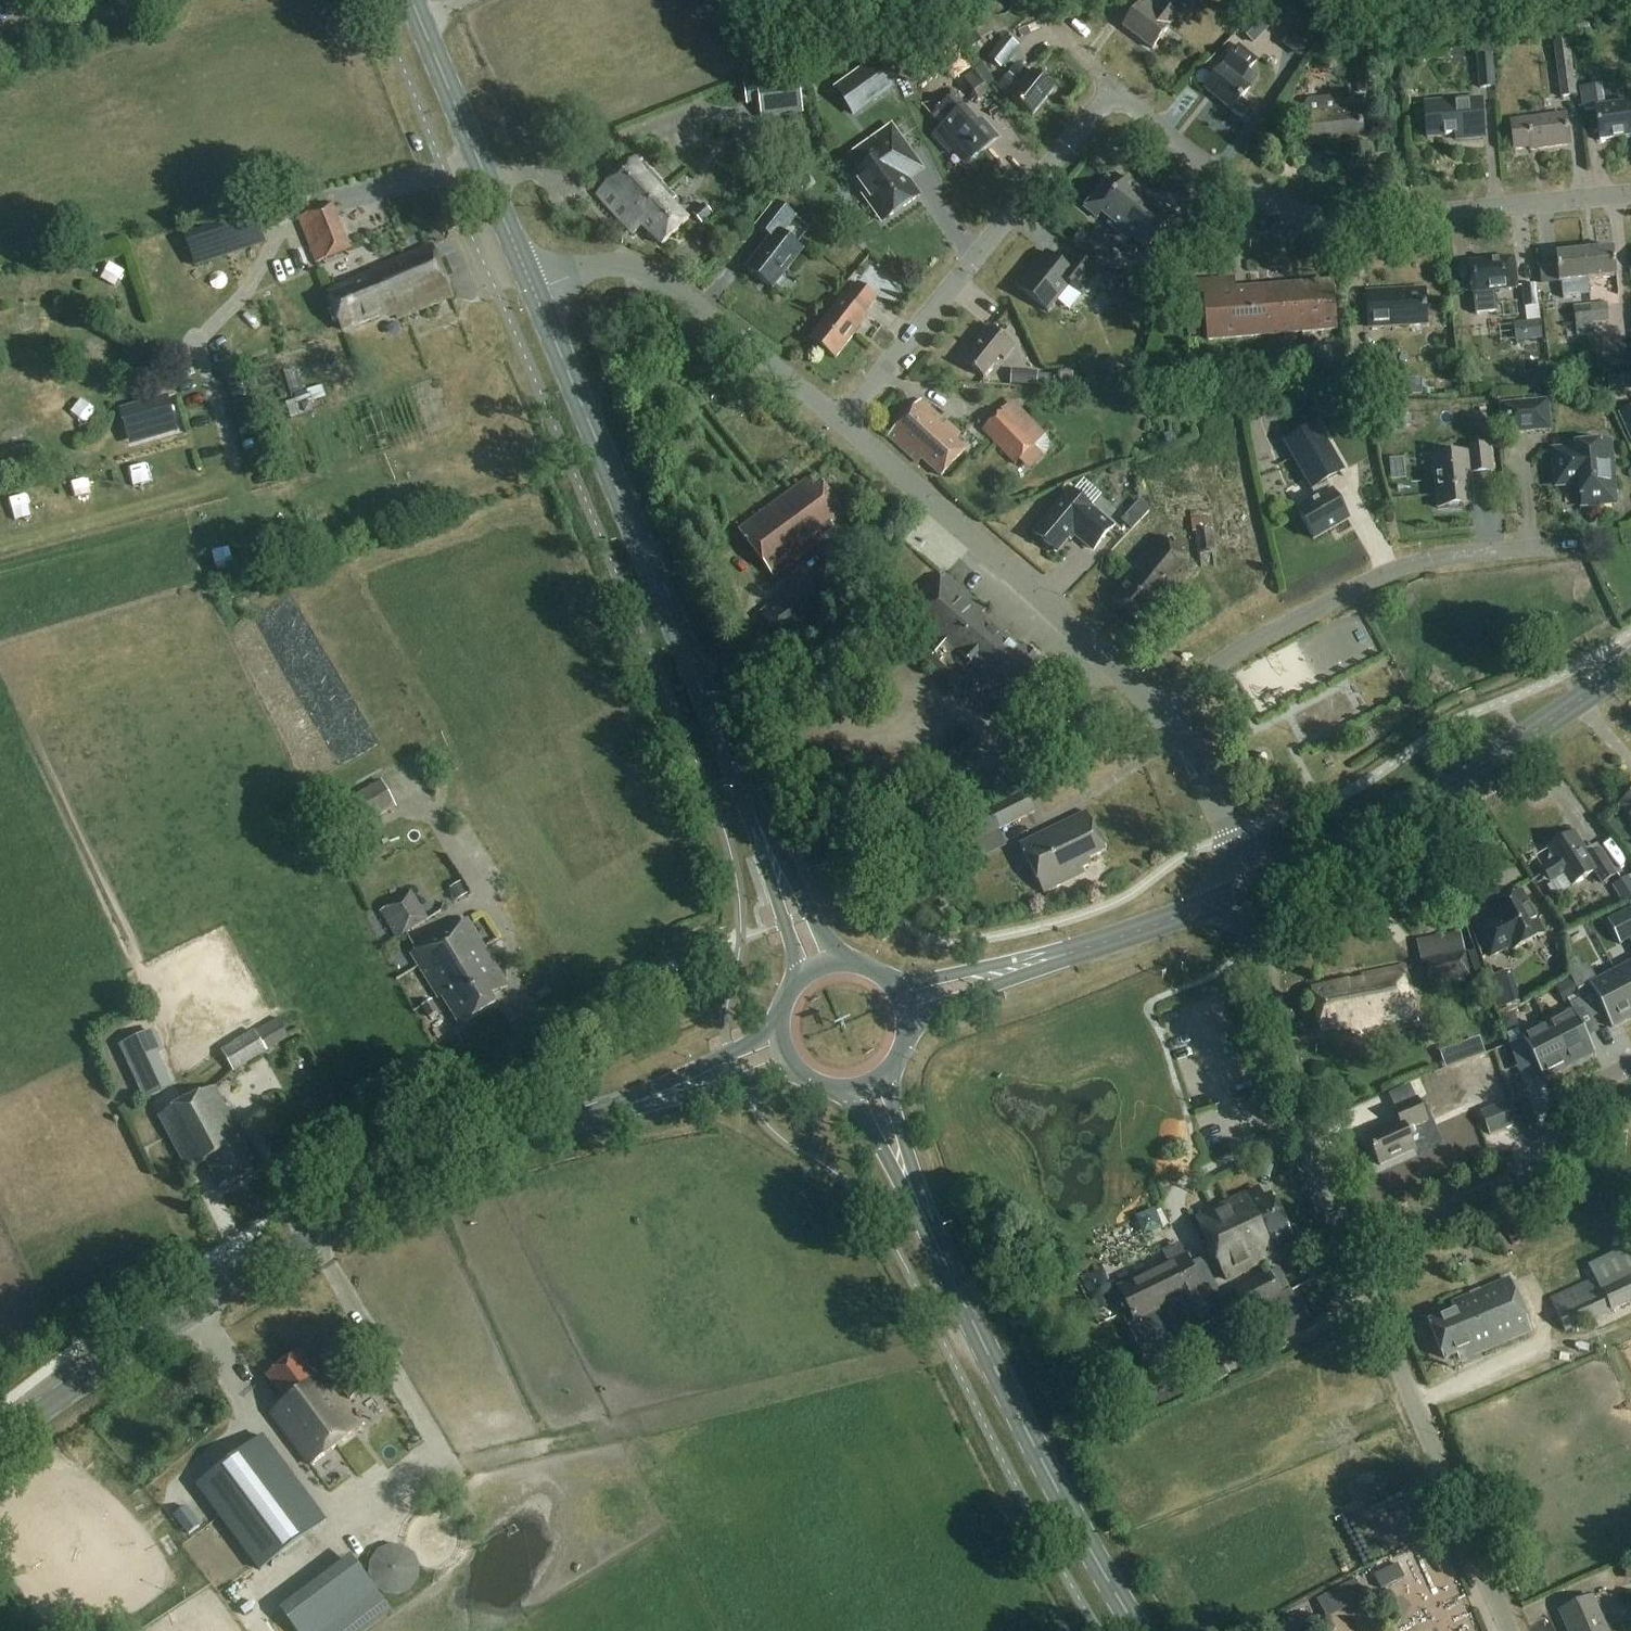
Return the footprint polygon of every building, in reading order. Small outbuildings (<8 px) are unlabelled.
[(1258,10),(1269,0),(1247,0),(1258,10)] [(1251,18),(1252,19),(1263,30),(1265,32),(1297,0),(1270,0),(1252,18),(1251,18)] [(1161,4),(1155,11),(1146,4),(1124,29),(1153,53),(1171,32),(1168,29),(1178,18),(1161,4)] [(1297,27),(1283,44),(1290,49),(1303,32),(1297,27)] [(1449,38),(1449,49),(1467,48),(1466,37),(1449,38)] [(988,57),(1002,68),(1016,51),(1002,40),(988,57)] [(1553,43),(1560,98),(1577,96),(1569,41),(1553,43)] [(1239,44),(1203,90),(1231,113),(1232,112),(1239,117),(1244,117),(1249,110),(1248,105),(1243,100),(1242,100),(1252,88),(1259,79),(1250,72),(1259,60),(1239,44)] [(1366,44),(1357,45),(1358,55),(1367,54),(1366,44)] [(1492,56),(1476,57),(1479,89),(1495,87),(1492,56)] [(1355,61),(1357,93),(1374,92),(1372,59),(1355,61)] [(834,89),(854,117),(894,89),(874,61),(834,89)] [(962,75),(978,101),(987,95),(971,70),(962,75)] [(1030,124),(1051,99),(1019,71),(998,96),(1030,124)] [(799,78),(744,85),(747,108),(760,106),(762,123),(804,118),(799,78)] [(1598,86),(1582,88),(1585,112),(1597,110),(1601,143),(1630,139),(1630,106),(1600,110),(1598,86)] [(1385,94),(1375,95),(1376,107),(1386,107),(1385,94)] [(1305,101),(1307,119),(1306,119),(1309,149),(1364,144),(1360,113),(1339,116),(1337,101),(1333,98),(1305,101)] [(1454,136),(1454,141),(1485,139),(1482,99),(1424,103),(1427,138),(1454,136)] [(931,118),(941,129),(931,138),(948,157),(956,149),(968,162),(996,136),(984,123),(977,129),(951,100),(931,118)] [(1572,151),(1569,119),(1513,125),(1516,154),(1531,152),(1531,155),(1572,151)] [(897,167),(911,156),(892,130),(852,158),(861,172),(852,178),(884,223),(919,198),(897,167)] [(674,198),(635,158),(597,196),(635,235),(642,228),(661,248),(687,223),(669,203),(674,198)] [(1101,215),(1123,233),(1151,199),(1128,181),(1119,191),(1107,181),(1085,209),(1097,219),(1101,215)] [(1123,233),(1116,241),(1126,249),(1132,241),(1147,253),(1174,217),(1151,199),(1123,233)] [(333,205),(297,219),(316,265),(351,251),(333,205)] [(692,215),(702,224),(712,214),(702,205),(692,215)] [(262,208),(184,234),(190,253),(267,227),(262,208)] [(774,293),(804,255),(783,238),(796,222),(778,208),(759,232),(772,242),(748,273),(774,293)] [(356,278),(356,279),(325,292),(342,335),(387,317),(388,320),(395,317),(397,321),(454,299),(432,244),(386,262),(387,265),(356,278)] [(1098,246),(1088,258),(1095,264),(1106,252),(1098,246)] [(1585,255),(1588,284),(1615,281),(1612,252),(1585,255)] [(1062,269),(1045,255),(1034,269),(1035,271),(1018,291),(1048,315),(1069,288),(1083,298),(1099,278),(1072,256),(1062,269)] [(1560,287),(1588,284),(1585,255),(1557,258),(1560,287)] [(1160,258),(1141,284),(1157,295),(1176,271),(1160,258)] [(1497,314),(1495,293),(1517,291),(1514,263),(1470,267),(1473,296),(1474,296),(1476,316),(1497,314)] [(1209,343),(1269,338),(1265,292),(1234,295),(1233,282),(1181,287),(1183,314),(1206,312),(1209,343)] [(879,300),(859,284),(845,302),(843,301),(809,342),(833,362),(867,320),(864,318),(879,300)] [(1536,285),(1522,287),(1524,308),(1538,307),(1536,285)] [(1265,292),(1269,338),(1336,332),(1332,287),(1265,292)] [(1369,331),(1427,328),(1425,294),(1368,296),(1369,331)] [(1607,304),(1590,306),(1592,323),(1609,321),(1607,304)] [(1575,308),(1577,325),(1592,323),(1590,306),(1575,308)] [(1526,323),(1513,324),(1515,343),(1542,340),(1540,321),(1526,323)] [(1592,323),(1577,325),(1578,337),(1587,336),(1593,336),(1592,323)] [(1004,364),(1013,352),(986,330),(974,345),(980,350),(963,370),(980,383),(999,360),(1004,364)] [(1011,371),(1010,385),(1037,387),(1038,373),(1011,371)] [(1609,391),(1630,390),(1630,375),(1608,376),(1609,391)] [(1053,392),(1072,392),(1072,379),(1061,379),(1061,382),(1053,382),(1053,392)] [(1394,380),(1395,396),(1408,396),(1408,380),(1394,380)] [(1548,384),(1528,385),(1528,393),(1548,393),(1548,384)] [(920,404),(888,440),(919,467),(922,463),(941,480),(964,455),(967,451),(957,442),(956,441),(957,440),(962,435),(948,422),(943,427),(940,424),(939,422),(939,421),(942,418),(923,401),(920,404)] [(1006,408),(981,431),(983,433),(1013,464),(1015,466),(1034,447),(1025,437),(1036,426),(1033,423),(1012,401),(1011,403),(1006,408)] [(132,414),(139,438),(176,428),(169,403),(132,414)] [(310,403),(302,406),(304,413),(305,415),(313,413),(312,410),(310,403)] [(1543,433),(1540,404),(1509,406),(1511,436),(1543,433)] [(1621,416),(1630,438),(1630,412),(1621,416)] [(1343,475),(1315,428),(1284,447),(1317,505),(1297,517),(1312,543),(1347,523),(1325,485),(1343,475)] [(1173,434),(1164,438),(1167,447),(1177,443),(1173,434)] [(1566,452),(1560,452),(1561,463),(1559,463),(1554,469),(1555,484),(1562,490),(1581,488),(1583,510),(1612,508),(1611,493),(1615,493),(1611,445),(1566,449),(1566,452)] [(1492,474),(1489,447),(1467,449),(1468,457),(1433,460),(1438,511),(1472,508),(1469,477),(1492,474)] [(829,526),(842,517),(820,487),(813,492),(806,483),(739,534),(772,579),(821,543),(820,541),(833,531),(829,526)] [(1093,552),(1098,547),(1112,530),(1070,494),(1034,536),(1056,556),(1074,536),(1093,552)] [(73,512),(91,511),(90,496),(72,497),(73,512)] [(1140,501),(1131,510),(1141,520),(1141,521),(1151,512),(1148,509),(1140,501)] [(1210,518),(1190,521),(1192,533),(1195,532),(1198,557),(1215,554),(1210,518)] [(1136,577),(1113,604),(1143,630),(1156,615),(1158,617),(1197,573),(1158,539),(1130,572),(1136,577)] [(782,646),(832,609),(809,579),(759,616),(782,646)] [(944,580),(910,617),(938,641),(921,660),(964,698),(978,681),(986,688),(1005,704),(1036,670),(1040,665),(1023,649),(1018,654),(980,620),(984,616),(944,580)] [(1252,712),(1310,692),(1297,655),(1239,675),(1252,712)] [(382,784),(346,804),(361,829),(396,809),(382,784)] [(958,824),(969,846),(1035,814),(1025,792),(958,824)] [(1087,865),(1106,855),(1085,816),(1019,850),(1045,900),(1085,879),(1082,873),(1090,869),(1087,865)] [(1550,884),(1563,877),(1571,889),(1595,874),(1603,886),(1615,879),(1600,853),(1588,860),(1574,837),(1549,852),(1554,861),(1541,869),(1550,884)] [(976,858),(964,862),(970,877),(982,872),(976,858)] [(1612,886),(1621,902),(1624,900),(1627,904),(1630,902),(1630,881),(1628,877),(1612,886)] [(461,882),(450,889),(458,901),(469,895),(461,882)] [(1550,892),(1559,913),(1572,907),(1563,886),(1550,892)] [(1494,919),(1475,930),(1490,960),(1510,949),(1513,953),(1545,935),(1522,891),(1489,909),(1494,919)] [(411,892),(378,912),(396,941),(429,921),(411,892)] [(1630,911),(1614,919),(1608,922),(1620,945),(1630,939),(1630,911)] [(493,999),(511,989),(470,922),(413,956),(447,1011),(452,1008),(465,1029),(499,1008),(493,999)] [(1420,963),(1427,985),(1462,975),(1456,953),(1420,963)] [(1576,960),(1570,963),(1571,979),(1572,979),(1579,994),(1590,988),(1580,969),(1576,960)] [(1630,1005),(1630,967),(1615,975),(1630,1005)] [(1352,1037),(1413,1023),(1401,971),(1311,991),(1321,1034),(1350,1028),(1352,1037)] [(1615,975),(1590,988),(1599,1007),(1612,1032),(1630,1022),(1630,1005),(1615,975)] [(1556,988),(1564,1004),(1567,1003),(1580,996),(1579,994),(1572,979),(1556,988)] [(1516,987),(1498,993),(1503,1009),(1521,1003),(1516,987)] [(1590,988),(1579,994),(1580,996),(1588,1012),(1599,1007),(1590,988)] [(1580,996),(1567,1003),(1573,1013),(1578,1022),(1590,1016),(1588,1012),(1580,996)] [(421,1007),(428,1019),(439,1012),(432,1001),(421,1007)] [(1514,1013),(1500,1017),(1504,1031),(1513,1028),(1517,1023),(1514,1013)] [(1573,1013),(1547,1026),(1570,1070),(1595,1057),(1578,1022),(1573,1013)] [(278,1019),(221,1052),(234,1073),(290,1040),(278,1019)] [(1570,1070),(1547,1026),(1522,1040),(1545,1083),(1570,1070)] [(154,1031),(119,1048),(144,1104),(173,1091),(158,1057),(164,1055),(154,1031)] [(254,1164),(215,1090),(159,1120),(189,1176),(208,1166),(221,1191),(253,1175),(249,1167),(254,1164)] [(1480,1111),(1489,1136),(1520,1125),(1510,1100),(1480,1111)] [(1408,1133),(1431,1123),(1421,1102),(1397,1113),(1402,1123),(1368,1138),(1380,1168),(1416,1153),(1408,1133)] [(1250,1238),(1263,1264),(1276,1258),(1272,1249),(1293,1239),(1273,1198),(1261,1204),(1255,1192),(1227,1206),(1239,1231),(1240,1231),(1243,1236),(1242,1236),(1244,1240),(1250,1238)] [(1226,1282),(1263,1264),(1250,1238),(1244,1240),(1242,1236),(1243,1236),(1240,1231),(1239,1231),(1227,1206),(1196,1221),(1226,1282)] [(1550,1300),(1566,1336),(1630,1306),(1630,1246),(1590,1265),(1592,1270),(1596,1278),(1550,1300)] [(1212,1318),(1203,1300),(1219,1292),(1203,1258),(1189,1265),(1185,1258),(1183,1259),(1179,1249),(1165,1256),(1169,1265),(1119,1289),(1135,1324),(1128,1328),(1149,1371),(1208,1343),(1199,1324),(1212,1318)] [(1279,1298),(1268,1275),(1236,1292),(1247,1315),(1243,1317),(1261,1354),(1308,1330),(1289,1293),(1279,1298)] [(1459,1365),(1529,1334),(1507,1282),(1451,1306),(1454,1314),(1427,1326),(1443,1363),(1456,1357),(1459,1365)] [(270,1417),(306,1467),(361,1428),(323,1376),(316,1381),(297,1355),(265,1378),(285,1406),(270,1417)] [(351,1356),(328,1373),(349,1402),(372,1385),(351,1356)] [(1197,1377),(1203,1389),(1228,1376),(1222,1365),(1197,1377)] [(260,1440),(195,1487),(257,1574),(323,1527),(260,1440)] [(194,1519),(182,1528),(188,1536),(200,1527),(194,1519)] [(373,1559),(370,1567),(370,1576),(373,1584),(378,1590),(386,1595),(394,1596),(403,1595),(410,1590),(416,1584),(419,1576),(419,1567),(416,1559),(410,1553),(403,1548),(394,1547),(386,1548),(378,1553),(373,1559)] [(280,1609),(296,1630),(350,1630),(386,1604),(377,1593),(350,1556),(280,1609)] [(1398,1564),(1374,1576),(1375,1579),(1381,1590),(1405,1578),(1399,1567),(1398,1564)] [(1317,1600),(1327,1619),(1366,1599),(1356,1580),(1317,1600)] [(1610,1630),(1628,1630),(1630,1630),(1616,1596),(1598,1604),(1610,1630)] [(1559,1615),(1566,1630),(1604,1630),(1590,1600),(1559,1615)] [(1422,1630),(1471,1630),(1468,1615),(1421,1622),(1422,1630)]
